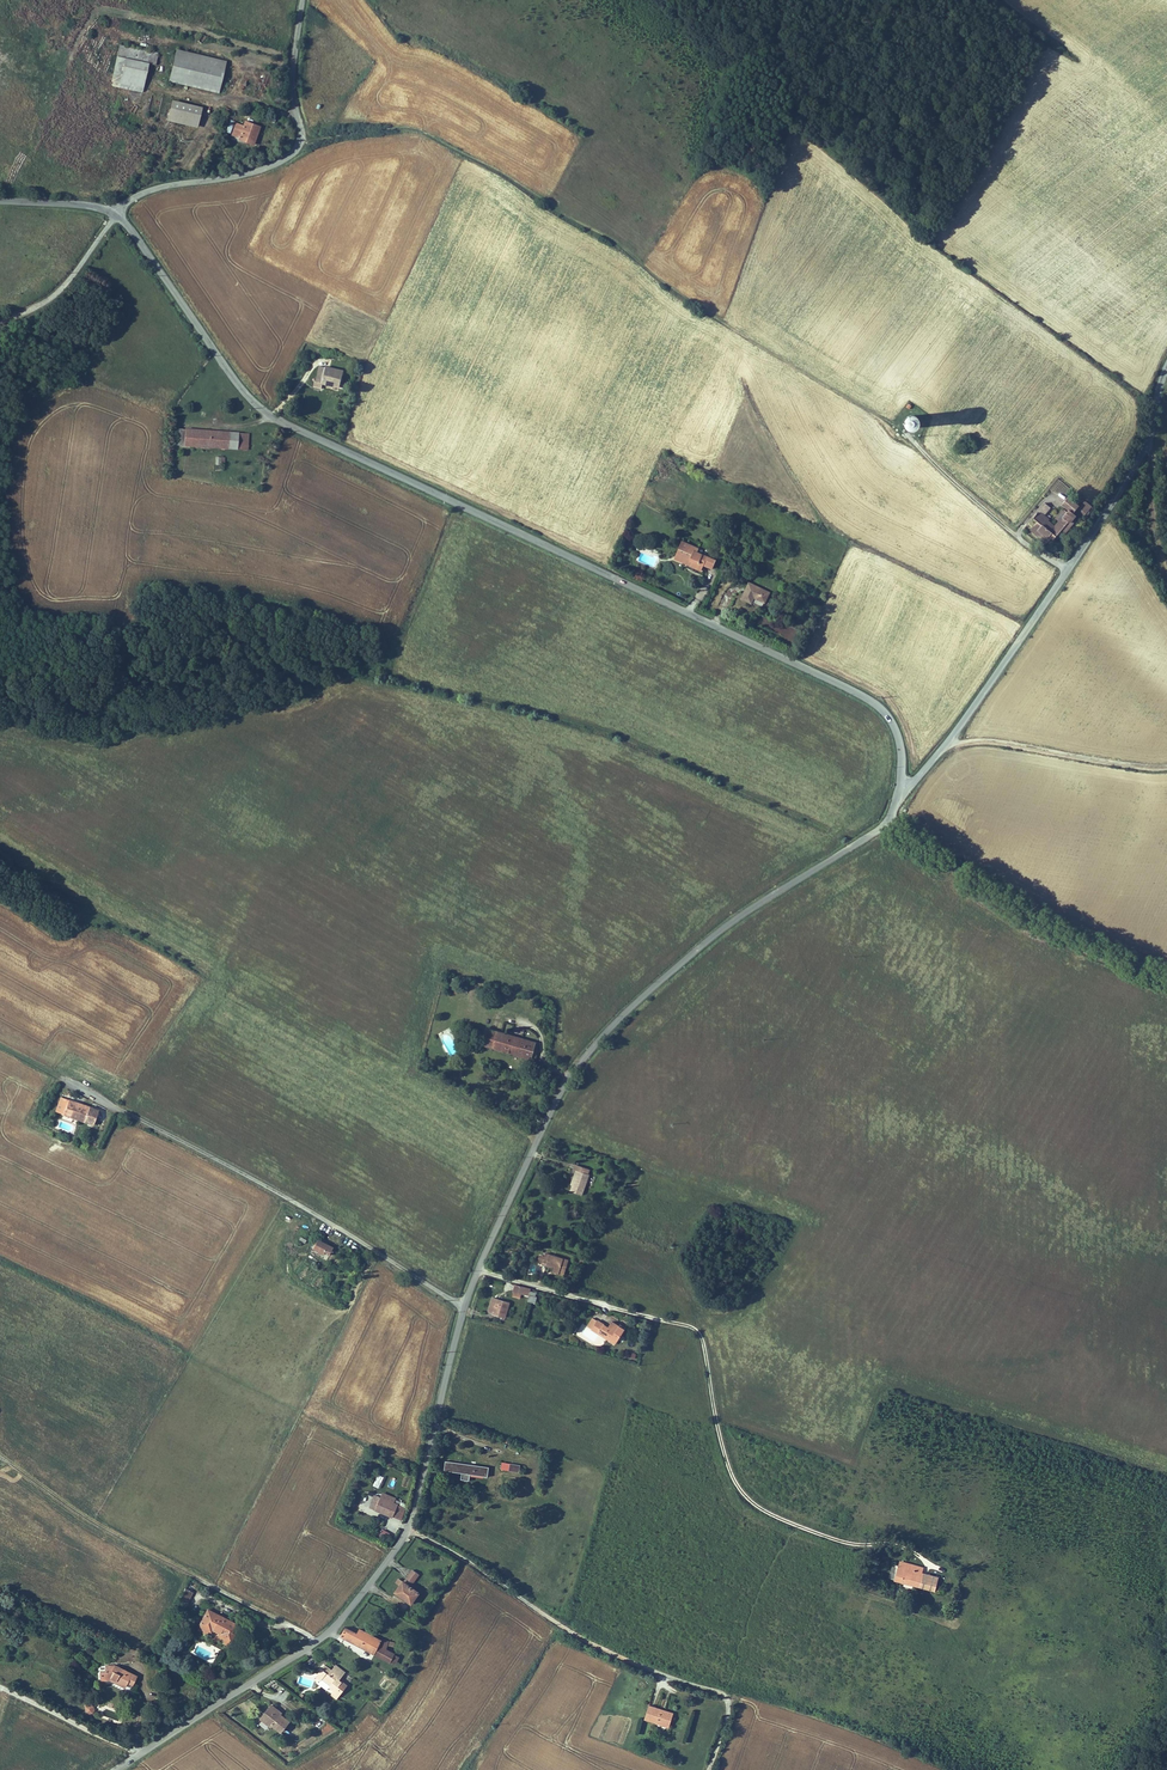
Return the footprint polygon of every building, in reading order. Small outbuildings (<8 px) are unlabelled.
[(126,58),(130,48),(120,45),(117,55),(126,58)] [(159,47),(157,54),(154,65),(163,67),(168,49),(159,47)] [(127,60),(149,65),(151,53),(130,48),(127,60)] [(151,53),(149,65),(154,66),(154,65),(157,54),(151,53)] [(144,90),(148,70),(148,69),(149,65),(127,60),(118,58),(112,83),(144,90)] [(230,71),(177,58),(173,75),(226,87),(230,71)] [(264,86),(273,87),(274,74),(264,74),(264,86)] [(226,87),(173,75),(171,83),(224,95),(226,87)] [(203,108),(172,101),(167,121),(198,129),(203,108)] [(237,135),(260,143),(266,123),(260,121),(258,125),(249,122),(248,125),(241,122),(237,135)] [(345,370),(318,366),(316,388),(322,389),(323,382),(344,385),(345,370)] [(907,422),(907,424),(908,426),(910,427),(912,427),(914,427),(916,426),(917,424),(918,422),(918,420),(917,419),(915,417),(913,416),(911,416),(909,417),(908,418),(907,420),(907,422)] [(192,429),(178,429),(177,445),(192,446),(192,429)] [(223,430),(192,429),(192,446),(222,446),(223,430)] [(238,431),(223,430),(222,446),(238,447),(238,439),(238,431)] [(251,431),(245,431),(244,439),(238,439),(238,447),(250,447),(251,431)] [(1058,522),(1054,527),(1048,522),(1037,514),(1032,520),(1036,523),(1032,528),(1049,542),(1051,540),(1053,541),(1062,530),(1068,523),(1070,524),(1072,521),(1076,517),(1073,515),(1075,512),(1079,507),(1067,498),(1061,506),(1067,511),(1063,516),(1058,522)] [(1083,518),(1091,508),(1083,502),(1079,507),(1075,512),(1083,518)] [(1045,504),(1037,514),(1048,522),(1049,520),(1045,516),(1051,508),(1045,504)] [(1055,520),(1058,522),(1063,516),(1060,513),(1055,520)] [(1068,523),(1062,530),(1066,533),(1074,522),(1072,521),(1070,524),(1068,523)] [(1049,542),(1032,528),(1030,531),(1047,545),(1049,542)] [(714,569),(718,561),(699,552),(700,549),(684,542),(678,554),(695,561),(692,567),(703,572),(706,566),(714,569)] [(695,561),(678,554),(676,560),(692,567),(695,561)] [(774,593),(753,584),(746,599),(755,603),(757,598),(769,603),(774,593)] [(487,1049),(493,1030),(486,1028),(485,1031),(480,1047),(487,1049)] [(480,1047),(485,1031),(480,1029),(475,1046),(480,1047)] [(537,1042),(493,1030),(487,1049),(531,1062),(533,1053),(538,1054),(540,1049),(535,1048),(537,1042)] [(84,1124),(89,1108),(60,1098),(55,1114),(84,1124)] [(99,1112),(89,1108),(84,1124),(94,1127),(99,1112)] [(108,1115),(99,1112),(94,1127),(102,1130),(108,1115)] [(578,1171),(570,1191),(583,1196),(590,1176),(588,1176),(590,1170),(576,1165),(574,1170),(578,1171)] [(334,1251),(318,1243),(314,1251),(324,1256),(325,1254),(331,1257),(334,1251)] [(545,1257),(542,1266),(546,1267),(546,1266),(553,1268),(551,1274),(558,1276),(560,1271),(565,1273),(569,1261),(546,1254),(545,1257)] [(542,1266),(545,1257),(540,1256),(537,1265),(542,1266)] [(511,1304),(510,1305),(519,1308),(522,1297),(528,1299),(530,1292),(531,1290),(516,1285),(511,1304)] [(528,1299),(529,1299),(528,1301),(528,1303),(536,1305),(538,1298),(536,1297),(537,1293),(530,1292),(528,1299)] [(491,1298),(487,1312),(493,1314),(493,1316),(506,1320),(510,1305),(511,1304),(491,1298)] [(586,1326),(603,1337),(605,1334),(618,1342),(625,1331),(612,1323),(609,1328),(593,1317),(586,1326)] [(605,1334),(603,1337),(616,1346),(618,1342),(605,1334)] [(519,1474),(521,1466),(502,1463),(501,1471),(519,1474)] [(445,1464),(444,1471),(462,1474),(461,1481),(470,1482),(471,1475),(488,1478),(489,1470),(445,1464)] [(378,1473),(373,1485),(379,1488),(384,1476),(378,1473)] [(390,1521),(398,1505),(379,1496),(378,1498),(375,1497),(367,1514),(373,1517),(374,1513),(390,1521)] [(396,1524),(404,1508),(398,1505),(390,1521),(396,1524)] [(388,1540),(391,1532),(381,1528),(378,1536),(388,1540)] [(895,1579),(918,1586),(922,1571),(924,1566),(900,1559),(899,1564),(895,1579)] [(889,1577),(895,1579),(899,1564),(893,1563),(889,1577)] [(412,1568),(405,1578),(413,1583),(420,1573),(412,1568)] [(939,1575),(922,1571),(918,1586),(935,1590),(939,1575)] [(404,1580),(396,1591),(412,1602),(420,1592),(404,1580)] [(196,1599),(187,1595),(181,1609),(189,1613),(196,1599)] [(241,1631),(209,1616),(200,1636),(210,1641),(212,1637),(213,1638),(214,1635),(223,1639),(222,1642),(228,1645),(233,1647),(241,1631)] [(339,1634),(374,1652),(378,1644),(382,1638),(363,1627),(360,1634),(345,1626),(339,1634)] [(378,1644),(374,1652),(383,1657),(387,1649),(378,1644)] [(387,1649),(383,1657),(386,1659),(392,1651),(387,1649)] [(326,1664),(316,1675),(322,1679),(319,1682),(328,1689),(330,1686),(334,1690),(332,1694),(337,1698),(348,1685),(343,1680),(342,1681),(339,1678),(345,1670),(336,1663),(331,1668),(326,1664)] [(134,1677),(114,1669),(104,1670),(103,1674),(99,1675),(99,1685),(109,1684),(109,1680),(112,1680),(115,1682),(114,1686),(124,1690),(126,1684),(131,1686),(134,1677)] [(93,1703),(84,1705),(86,1714),(95,1711),(93,1703)] [(273,1704),(262,1717),(273,1726),(275,1724),(283,1730),(290,1720),(278,1710),(279,1708),(273,1704)] [(649,1707),(645,1721),(658,1724),(658,1723),(671,1727),(674,1714),(649,1707)]
